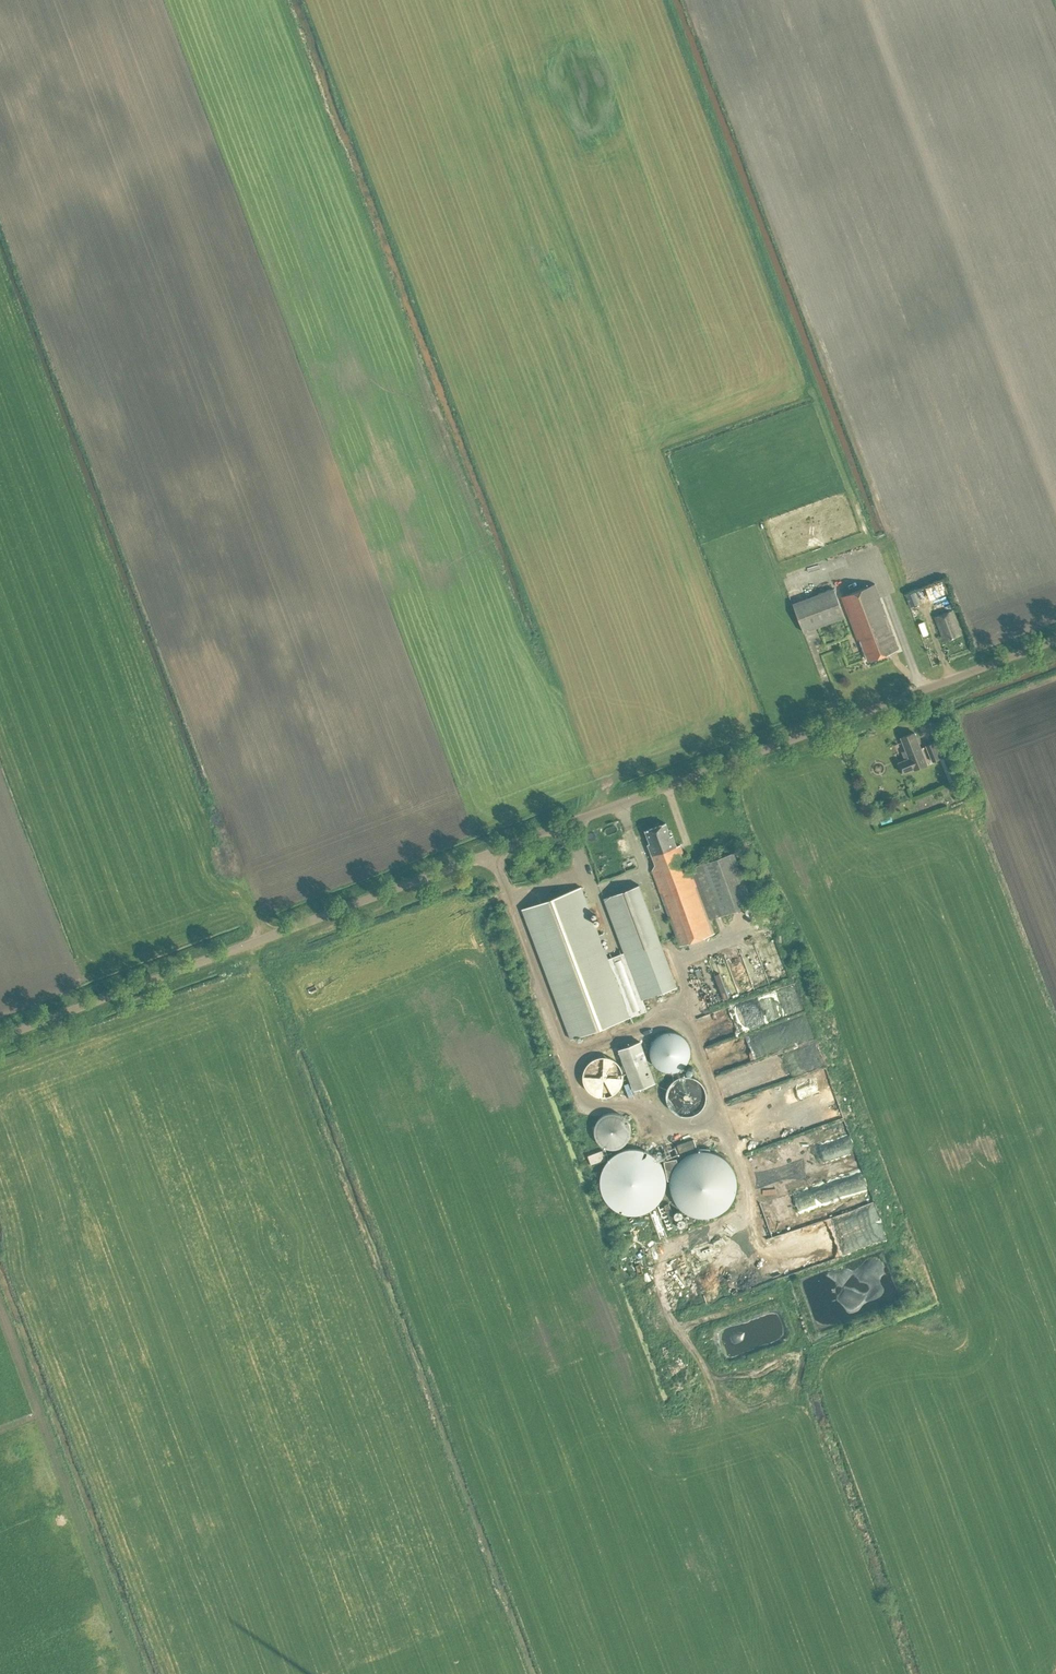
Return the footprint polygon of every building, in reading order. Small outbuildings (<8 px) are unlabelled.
[(933,585),(925,587),(930,600),(937,597),(943,596),(949,593),(944,581),(943,581),(933,585)] [(891,627),(875,584),(842,596),(859,640),(860,640),(868,660),(899,648),(891,627)] [(804,632),(845,617),(834,588),(793,604),(804,632)] [(916,592),(906,595),(911,607),(921,603),(916,592)] [(962,635),(952,610),(935,617),(943,637),(947,636),(948,640),(962,635)] [(915,732),(902,737),(907,750),(903,751),(906,759),(898,762),(902,772),(914,768),(914,769),(927,764),(923,755),(915,732)] [(934,742),(926,745),(932,761),(940,758),(934,742)] [(944,769),(951,766),(947,755),(940,758),(944,769)] [(649,844),(649,846),(643,848),(646,858),(653,856),(656,864),(653,870),(681,946),(715,933),(710,919),(753,903),(734,853),(691,868),(689,861),(687,862),(680,845),(677,846),(673,835),(671,836),(666,823),(646,830),(651,843),(649,844)] [(642,999),(678,986),(640,885),(604,898),(642,999)] [(571,1039),(630,1017),(581,887),(523,909),(571,1039)] [(652,1043),(650,1049),(651,1055),(653,1061),(656,1066),(661,1069),(667,1071),(673,1071),(679,1070),(684,1066),(688,1062),(690,1056),(691,1050),(690,1044),(687,1039),(682,1035),(677,1032),(671,1031),(665,1032),(660,1034),(655,1038),(652,1043)] [(619,1049),(634,1090),(656,1082),(641,1040),(619,1049)] [(584,1073),(583,1076),(584,1080),(585,1084),(587,1088),(589,1091),(593,1094),(596,1095),(600,1096),(604,1097),(607,1096),(611,1095),(615,1093),(618,1090),(621,1088),(623,1084),(624,1080),(624,1076),(624,1072),(623,1069),(621,1065),(618,1062),(615,1059),(611,1057),(608,1056),(604,1056),(600,1056),(596,1057),(592,1059),(589,1062),(586,1066),(585,1069),(584,1073)] [(667,1091),(667,1095),(668,1101),(669,1105),(672,1109),(674,1111),(678,1113),(682,1115),(686,1115),(690,1115),(694,1114),(698,1112),(701,1110),(704,1107),(706,1103),(707,1099),(707,1095),(707,1091),(705,1087),(702,1082),(699,1079),(696,1077),(692,1076),(688,1075),(684,1075),(680,1076),(676,1078),(673,1081),(670,1084),(668,1087),(667,1091)] [(595,1124),(594,1130),(595,1134),(596,1138),(599,1143),(602,1145),(606,1147),(609,1148),(613,1148),(619,1147),(622,1146),(625,1143),(628,1140),(630,1137),(631,1131),(630,1125),(629,1122),(627,1119),(624,1116),(621,1114),(617,1113),(613,1112),(609,1112),(606,1113),(602,1115),(599,1118),(597,1121),(595,1124)] [(697,1137),(668,1147),(671,1156),(700,1147),(697,1137)] [(601,1174),(600,1181),(601,1187),(603,1194),(606,1200),(610,1204),(615,1209),(621,1212),(627,1214),(634,1214),(640,1214),(647,1211),(653,1208),(657,1204),(662,1199),(665,1193),(666,1187),(667,1180),(666,1173),(664,1168),(661,1163),(656,1157),(652,1154),(646,1151),(640,1149),(634,1148),(627,1149),(621,1151),(616,1153),(611,1157),(606,1163),(603,1169),(601,1174)] [(668,1179),(671,1179),(670,1185),(671,1190),(673,1196),(676,1201),(679,1206),(683,1210),(688,1213),(694,1215),(699,1216),(705,1216),(711,1216),(716,1214),(721,1211),(726,1208),(730,1204),(733,1199),(735,1194),(737,1188),(737,1182),(736,1177),(735,1171),(732,1166),(729,1161),(724,1157),(720,1154),(714,1152),(709,1150),(703,1150),(697,1151),(692,1152),(686,1155),(682,1158),(678,1162),(677,1158),(665,1161),(668,1179)] [(714,1231),(689,1238),(693,1251),(710,1247),(713,1257),(725,1253),(723,1245),(718,1246),(714,1231)]
